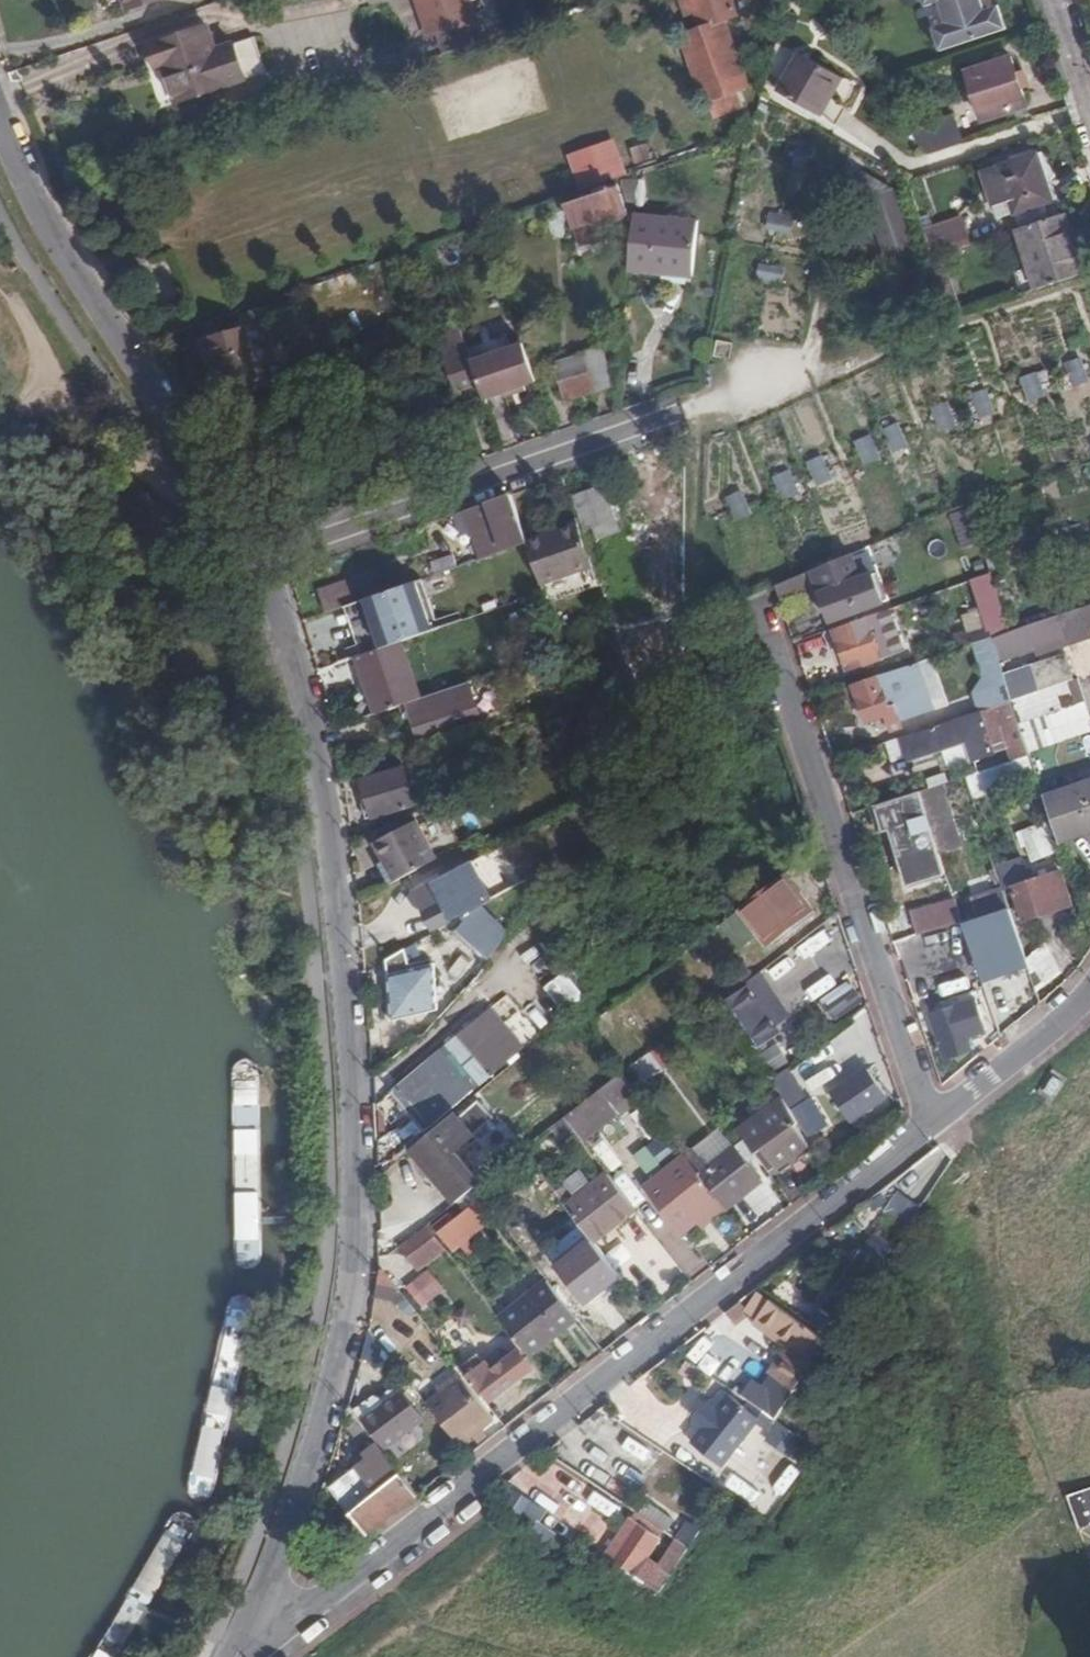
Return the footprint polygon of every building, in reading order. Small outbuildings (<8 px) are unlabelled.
[(427,38),(481,20),(474,0),(415,0),(427,38)] [(696,10),(706,7),(725,17),(740,12),(749,10),(747,0),(693,0),(696,10)] [(930,5),(944,1),(950,20),(935,25),(944,51),(1014,28),(1005,2),(989,8),(986,0),(928,0),(930,5)] [(725,17),(692,28),(719,114),(756,102),(750,84),(762,80),(740,12),(725,17)] [(211,21),(147,43),(156,71),(164,68),(176,105),(251,80),(237,38),(219,44),(211,21)] [(853,78),(805,51),(783,90),(831,117),(853,78)] [(1014,53),(972,67),(987,113),(1029,100),(1014,53)] [(953,115),(909,130),(926,152),(961,140),(953,115)] [(806,150),(796,149),(793,164),(804,166),(806,150)] [(1040,155),(988,173),(1004,217),(1055,199),(1040,155)] [(608,182),(556,198),(570,245),(602,236),(598,224),(618,218),(608,182)] [(688,217),(624,209),(616,271),(680,279),(688,217)] [(794,218),(769,213),(766,228),(791,233),(794,218)] [(928,226),(938,254),(977,241),(967,213),(928,226)] [(1067,215),(1023,229),(1043,287),(1086,272),(1067,215)] [(788,267),(763,262),(759,280),(785,284),(788,267)] [(471,331),(450,338),(457,359),(470,355),(467,347),(475,344),(471,331)] [(517,336),(478,350),(482,364),(521,350),(517,336)] [(468,391),(490,384),(482,364),(478,350),(475,344),(467,347),(470,355),(457,359),(468,391)] [(521,350),(482,364),(490,384),(495,401),(515,394),(534,387),(548,382),(535,345),(521,350)] [(611,348),(566,363),(578,399),(623,384),(611,348)] [(1065,362),(1074,387),(1089,381),(1082,357),(1065,362)] [(454,362),(406,377),(429,451),(477,436),(454,362)] [(1037,373),(1021,379),(1029,403),(1045,398),(1037,373)] [(536,394),(534,387),(515,394),(517,401),(536,394)] [(987,389),(971,394),(979,419),(995,413),(987,389)] [(948,402),(932,408),(940,432),(956,427),(948,402)] [(899,423),(882,430),(893,454),(909,447),(899,423)] [(871,435),(854,442),(865,466),(881,458),(871,435)] [(823,455),(807,463),(817,487),(834,479),(823,455)] [(790,470),(773,477),(784,501),(800,493),(790,470)] [(578,499),(589,530),(594,528),(613,521),(602,490),(578,499)] [(742,490),(726,498),(736,522),(753,514),(742,490)] [(531,545),(530,543),(514,498),(490,506),(507,553),(531,545)] [(507,553),(490,506),(468,514),(475,533),(485,561),(507,553)] [(465,536),(475,533),(468,514),(459,517),(465,536)] [(613,521),(594,528),(598,539),(625,530),(621,519),(613,521)] [(959,523),(964,546),(978,544),(973,520),(959,523)] [(580,525),(560,532),(562,539),(582,532),(580,525)] [(552,605),(602,587),(582,532),(562,539),(560,532),(530,543),(531,545),(552,605)] [(893,561),(903,546),(888,537),(878,552),(893,561)] [(436,565),(440,576),(463,568),(459,557),(436,565)] [(855,557),(818,574),(835,624),(885,607),(875,578),(863,582),(855,557)] [(323,592),(331,614),(348,609),(362,604),(387,596),(380,573),(323,592)] [(813,595),(808,578),(779,591),(784,606),(813,595)] [(993,646),(1015,639),(996,583),(979,588),(993,632),(967,641),(971,653),(975,652),(993,646)] [(387,596),(362,604),(378,653),(408,643),(435,634),(419,585),(387,596)] [(362,604),(348,609),(364,658),(378,653),(362,604)] [(971,633),(987,629),(981,609),(965,613),(971,633)] [(898,637),(890,613),(838,631),(850,666),(864,662),(867,670),(899,659),(892,638),(898,637)] [(1015,639),(993,646),(1000,669),(1071,645),(1089,639),(1089,614),(1015,639)] [(1071,645),(1073,652),(1089,647),(1089,639),(1071,645)] [(427,700),(408,643),(378,653),(364,658),(362,658),(381,715),(415,704),(427,700)] [(973,690),(980,710),(982,709),(1011,700),(1005,682),(1000,669),(993,646),(975,652),(982,674),(973,690)] [(1067,662),(1005,682),(1011,700),(1073,679),(1067,662)] [(940,676),(936,663),(922,667),(926,680),(940,676)] [(926,680),(922,667),(858,687),(868,722),(887,716),(890,727),(932,714),(927,700),(932,698),(926,680)] [(427,700),(415,704),(426,736),(489,716),(478,683),(427,700)] [(565,683),(551,687),(555,698),(569,693),(565,683)] [(996,752),(982,709),(980,710),(902,735),(910,757),(946,745),(969,738),(976,759),(996,752)] [(969,738),(946,745),(953,767),(976,759),(969,738)] [(489,757),(466,765),(473,787),(497,779),(489,757)] [(1012,762),(970,774),(975,793),(1018,781),(1012,762)] [(418,765),(408,768),(408,769),(413,784),(423,781),(418,765)] [(408,769),(367,782),(380,822),(421,809),(413,784),(408,769)] [(1043,796),(1057,838),(1089,827),(1089,781),(1043,796)] [(1046,811),(1038,786),(1026,790),(1040,813),(1046,811)] [(925,879),(948,872),(920,790),(898,798),(925,879)] [(413,820),(373,837),(377,847),(417,830),(413,820)] [(1048,821),(1032,827),(1036,837),(1024,841),(1032,862),(1060,851),(1048,821)] [(386,866),(395,886),(436,868),(419,829),(417,830),(377,847),(374,848),(382,867),(386,866)] [(377,869),(386,889),(395,886),(386,866),(382,867),(377,869)] [(549,869),(477,911),(508,930),(549,869)] [(1013,884),(1025,919),(1057,908),(1054,896),(1066,892),(1059,869),(1013,884)] [(474,871),(446,887),(450,894),(478,879),(474,871)] [(740,909),(767,944),(810,911),(783,876),(740,909)] [(415,896),(434,930),(490,900),(478,879),(450,894),(446,887),(442,880),(415,896)] [(1015,918),(1005,889),(974,899),(984,928),(1015,918)] [(1070,904),(1066,892),(1054,896),(1057,908),(1070,904)] [(916,916),(922,936),(964,922),(958,903),(916,916)] [(508,930),(477,911),(463,919),(465,922),(457,937),(490,956),(497,946),(508,930)] [(744,948),(758,937),(737,913),(724,925),(744,948)] [(985,977),(1029,962),(1015,918),(984,928),(970,933),(985,977)] [(544,933),(526,944),(539,964),(557,953),(544,933)] [(836,1026),(864,1000),(812,943),(799,955),(795,950),(779,964),(836,1026)] [(699,972),(715,992),(740,972),(724,952),(699,972)] [(384,965),(396,1024),(438,1014),(434,992),(429,968),(408,973),(404,953),(384,965)] [(1052,953),(1031,969),(1042,1000),(1065,977),(1052,953)] [(570,969),(548,986),(567,1012),(590,996),(570,969)] [(770,988),(760,973),(737,988),(740,992),(730,999),(762,1047),(783,1034),(778,1026),(758,996),(770,988)] [(770,988),(758,996),(778,1026),(791,1017),(772,987),(770,988)] [(508,995),(496,1005),(512,1023),(524,1012),(508,995)] [(960,999),(932,1008),(934,1015),(963,1006),(960,999)] [(934,1015),(949,1062),(973,1054),(968,1039),(987,1033),(976,1002),(963,1006),(934,1015)] [(482,1017),(397,1089),(430,1129),(515,1057),(482,1017)] [(786,1045),(796,1059),(808,1050),(798,1036),(786,1045)] [(651,1037),(627,1053),(636,1066),(659,1049),(651,1037)] [(766,1051),(778,1069),(792,1060),(780,1041),(766,1051)] [(661,1050),(639,1065),(646,1075),(668,1059),(661,1050)] [(829,1055),(808,1073),(815,1082),(837,1065),(829,1055)] [(807,1100),(789,1070),(776,1081),(785,1097),(792,1109),(807,1100)] [(637,1095),(623,1076),(602,1093),(611,1105),(616,1112),(637,1095)] [(865,1077),(829,1104),(850,1131),(885,1104),(865,1077)] [(611,1105),(602,1093),(568,1119),(577,1131),(611,1105)] [(792,1109),(785,1097),(741,1131),(759,1156),(766,1150),(781,1170),(809,1148),(794,1127),(800,1123),(792,1109)] [(473,1139),(455,1117),(412,1151),(454,1204),(478,1184),(454,1154),(473,1139)] [(656,1177),(681,1156),(664,1135),(639,1155),(656,1177)] [(742,1148),(702,1178),(723,1205),(727,1209),(766,1179),(742,1148)] [(682,1236),(723,1205),(702,1178),(688,1160),(648,1191),(682,1236)] [(598,1246),(640,1213),(613,1180),(583,1203),(572,1213),(598,1246)] [(572,1189),(560,1198),(572,1213),(583,1203),(572,1189)] [(922,1207),(899,1191),(885,1212),(909,1228),(922,1207)] [(889,1202),(883,1194),(868,1204),(875,1212),(889,1202)] [(491,1225),(474,1205),(439,1233),(456,1253),(491,1225)] [(443,1251),(426,1229),(400,1249),(417,1271),(443,1251)] [(811,1324),(837,1342),(897,1248),(880,1235),(866,1254),(862,1251),(811,1324)] [(600,1312),(631,1287),(601,1249),(570,1274),(600,1312)] [(431,1267),(413,1283),(431,1303),(449,1287),(431,1267)] [(384,1273),(377,1272),(374,1299),(393,1302),(401,1295),(384,1273)] [(603,1316),(634,1291),(631,1287),(600,1312),(603,1316)] [(777,1374),(804,1393),(835,1345),(760,1293),(746,1312),(769,1328),(767,1331),(794,1350),(777,1374)] [(539,1369),(587,1330),(560,1296),(511,1334),(539,1369)] [(794,1350),(767,1331),(764,1336),(786,1351),(772,1371),(777,1374),(794,1350)] [(735,1384),(744,1373),(717,1353),(708,1364),(735,1384)] [(484,1392),(491,1401),(532,1370),(519,1354),(493,1374),(476,1354),(459,1368),(480,1395),(484,1392)] [(468,1385),(458,1372),(438,1388),(441,1392),(426,1403),(460,1448),(473,1438),(476,1442),(486,1435),(483,1430),(496,1420),(468,1385)] [(764,1422),(733,1399),(721,1415),(709,1432),(697,1448),(728,1471),(764,1422)] [(366,1426),(389,1455),(419,1430),(396,1402),(366,1426)] [(709,1432),(721,1415),(710,1407),(698,1424),(709,1432)] [(331,1490),(368,1538),(419,1498),(347,1411),(345,1419),(352,1428),(349,1430),(368,1453),(361,1457),(364,1463),(331,1490)] [(587,1456),(597,1480),(619,1470),(608,1447),(587,1456)] [(776,1503),(794,1478),(783,1470),(765,1495),(776,1503)] [(1061,1495),(1073,1528),(1089,1522),(1089,1485),(1061,1495)] [(596,1492),(591,1504),(618,1514),(622,1502),(596,1492)] [(539,1525),(549,1511),(533,1499),(523,1514),(539,1525)] [(634,1539),(619,1562),(673,1597),(701,1552),(680,1538),(662,1566),(652,1559),(670,1531),(642,1513),(628,1535),(634,1539)] [(713,1534),(699,1525),(689,1541),(702,1550),(713,1534)] [(628,1535),(612,1558),(619,1562),(634,1539),(628,1535)]
